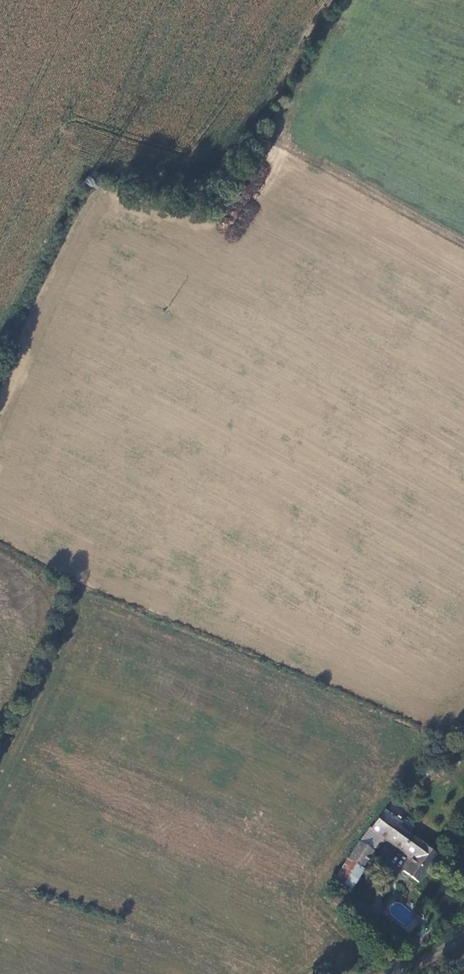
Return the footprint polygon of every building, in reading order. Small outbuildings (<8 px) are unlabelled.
[(420,877),(439,856),(442,852),(413,829),(418,823),(406,814),(404,816),(391,804),(389,804),(376,822),(373,822),(337,874),(338,875),(341,877),(340,879),(342,880),(343,878),(353,884),(368,862),(367,861),(377,845),(376,844),(379,839),(378,837),(384,829),(416,853),(407,865),(420,877)] [(371,904),(368,909),(364,916),(369,919),(377,907),(371,904)]
